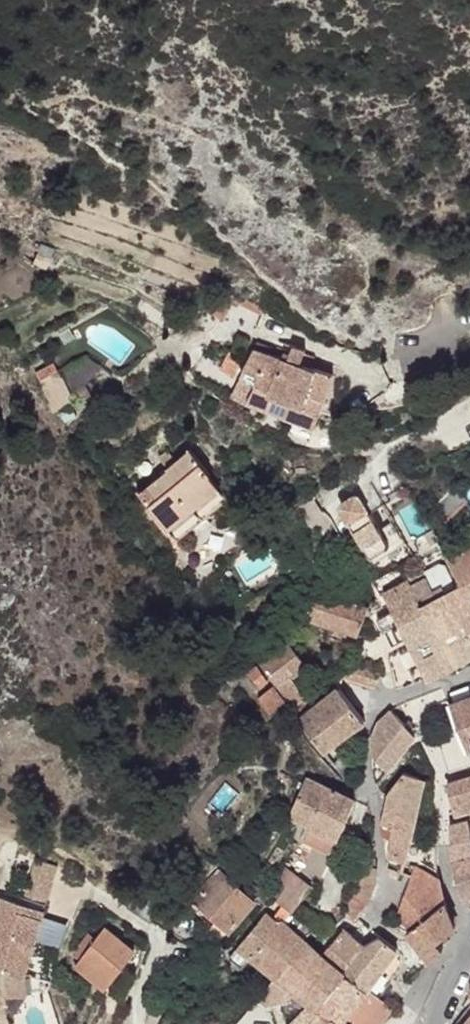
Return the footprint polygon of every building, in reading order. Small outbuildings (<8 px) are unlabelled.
[(256,368),(240,364),(233,387),(249,392),(244,411),(289,423),(285,435),(307,441),(326,378),(302,371),(291,368),(295,353),(281,349),(276,361),(260,358),(256,368)] [(304,362),(294,359),(291,368),(302,371),(304,362)] [(36,374),(55,408),(72,399),(52,365),(36,374)] [(185,460),(137,507),(184,553),(231,506),(185,460)] [(456,487),(429,512),(440,523),(467,500),(456,487)] [(376,501),(357,518),(372,535),(391,518),(376,501)] [(293,555),(301,567),(315,558),(307,546),(293,555)] [(448,559),(460,581),(469,614),(469,547),(448,559)] [(448,559),(407,582),(418,603),(460,581),(448,559)] [(407,582),(393,613),(379,622),(388,639),(404,631),(413,648),(439,633),(469,615),(469,614),(460,581),(418,603),(407,582)] [(321,595),(308,622),(357,638),(362,629),(372,610),(321,595)] [(439,633),(455,661),(469,652),(469,615),(439,633)] [(439,633),(413,648),(418,658),(410,664),(417,681),(455,661),(439,633)] [(275,646),(251,670),(288,709),(303,696),(284,678),(295,665),(275,646)] [(455,661),(458,668),(469,661),(469,652),(455,661)] [(250,671),(244,677),(254,688),(260,682),(250,671)] [(264,688),(254,700),(267,713),(278,702),(264,688)] [(335,688),(291,719),(329,765),(337,758),(327,745),(361,721),(335,688)] [(448,706),(469,764),(469,697),(448,706)] [(368,747),(372,752),(389,765),(415,734),(413,728),(406,723),(402,725),(390,710),(377,721),(368,747)] [(337,758),(329,765),(340,780),(354,771),(342,755),(337,758)] [(389,826),(383,851),(403,857),(421,780),(400,774),(387,789),(379,822),(389,826)] [(443,788),(454,812),(469,806),(469,778),(443,788)] [(304,779),(287,818),(308,826),(333,838),(335,839),(353,801),(304,779)] [(446,824),(450,866),(452,877),(461,900),(469,896),(469,843),(464,822),(461,823),(460,820),(446,824)] [(308,826),(301,842),(326,853),(333,838),(308,826)] [(48,900),(59,867),(35,859),(24,891),(48,900)] [(361,861),(342,914),(347,916),(353,917),(374,885),(373,866),(361,861)] [(415,868),(391,923),(406,936),(429,957),(442,948),(438,943),(454,927),(443,904),(437,880),(415,868)] [(218,873),(195,900),(229,931),(253,904),(218,873)] [(291,877),(281,889),(289,895),(281,908),(288,913),(306,889),(291,877)] [(187,884),(182,893),(190,898),(195,889),(187,884)] [(281,889),(271,901),(281,908),(289,895),(281,889)] [(19,982),(40,926),(15,919),(21,908),(1,900),(0,902),(0,975),(19,982)] [(21,908),(15,919),(40,926),(46,911),(23,901),(21,908)] [(261,922),(237,948),(249,958),(272,930),(261,922)] [(280,922),(272,930),(298,952),(308,942),(280,922)] [(323,954),(295,990),(312,1000),(338,1021),(343,1015),(365,986),(344,969),(362,943),(344,929),(323,954)] [(272,930),(249,958),(276,977),(298,952),(272,930)] [(79,965),(75,972),(104,993),(122,968),(132,954),(101,933),(93,943),(86,939),(72,959),(79,965)] [(362,943),(344,969),(365,986),(396,949),(378,935),(362,943)] [(298,952),(276,977),(295,990),(323,954),(308,942),(298,952)] [(176,956),(176,966),(196,967),(198,959),(176,956)] [(122,968),(104,993),(124,1009),(136,978),(122,968)] [(0,975),(0,1002),(17,1003),(19,982),(0,975)] [(343,1015),(355,1023),(376,1023),(391,1004),(365,986),(343,1015)] [(291,1023),(342,1023),(338,1021),(312,1000),(291,1023)] [(267,1014),(255,1003),(239,1021),(243,1023),(258,1023),(267,1014)] [(460,1023),(469,1023),(469,1010),(460,1023)]
